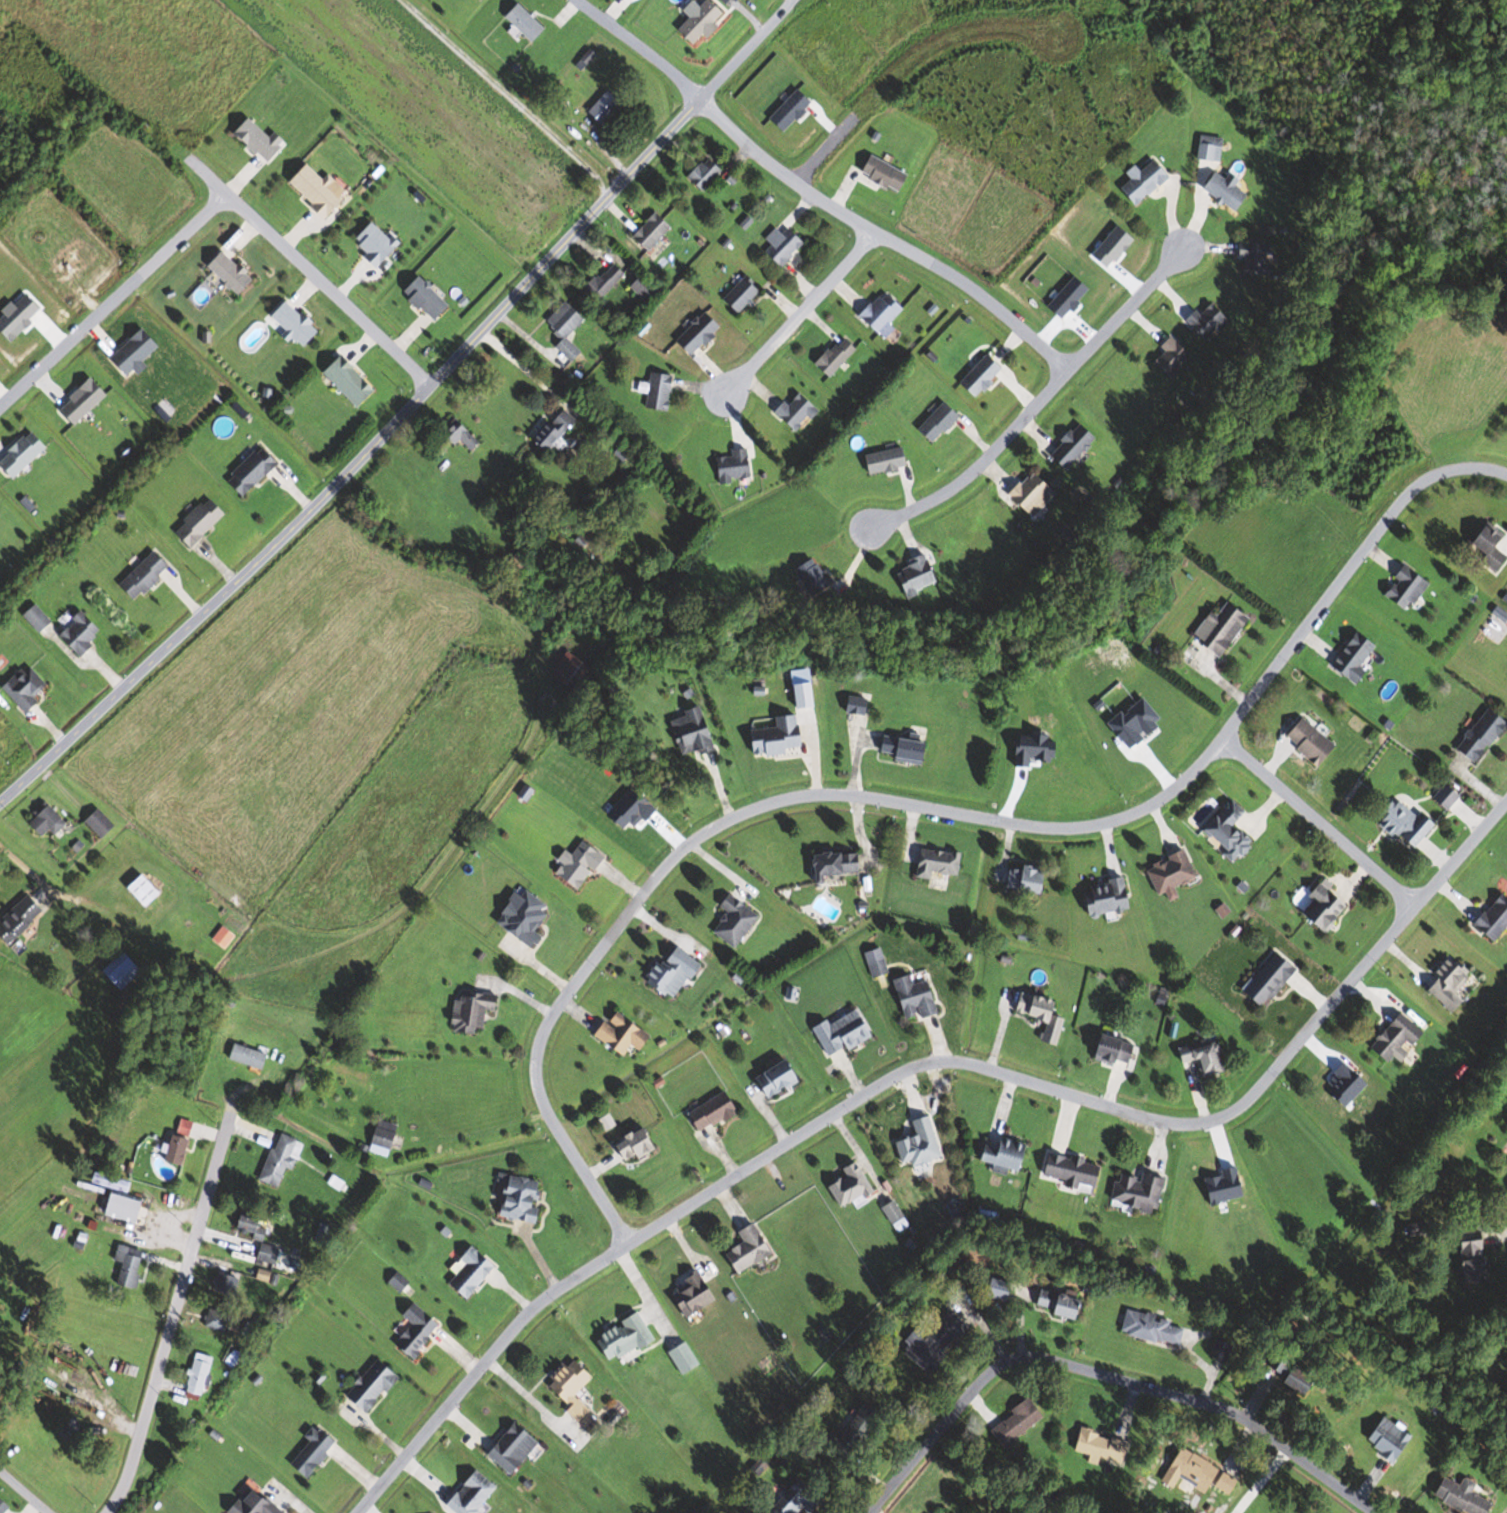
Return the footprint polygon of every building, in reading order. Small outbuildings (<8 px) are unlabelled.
[(726,14),(713,0),(709,0),(679,30),(695,45),(726,14)] [(547,30),(520,3),(507,16),(534,43),(547,30)] [(575,64),(582,71),(598,54),(591,48),(575,64)] [(603,126),(625,103),(610,89),(588,112),(603,126)] [(235,132),(269,163),(288,141),(277,131),(272,137),(249,117),(235,132)] [(1217,162),(1218,138),(1193,137),(1192,161),(1217,162)] [(863,174),(903,192),(911,173),(871,155),(863,174)] [(701,191),(724,170),(711,156),(688,176),(701,191)] [(1134,172),(1129,166),(1119,173),(1126,181),(1114,191),(1128,207),(1164,178),(1149,160),(1134,172)] [(325,180),(308,163),(290,182),(328,219),(347,200),(340,193),(345,188),(331,174),(325,180)] [(1219,179),(1208,172),(1196,190),(1230,214),(1242,196),(1229,187),(1233,182),(1222,175),(1219,179)] [(649,251),(673,227),(658,211),(634,235),(649,251)] [(400,246),(375,221),(355,241),(380,266),(400,246)] [(765,239),(772,246),(767,250),(782,267),(807,243),(791,226),(784,233),(778,227),(765,239)] [(1263,265),(1264,247),(1233,244),(1232,259),(1239,259),(1237,276),(1266,278),(1267,265),(1263,265)] [(209,266),(240,296),(255,279),(224,250),(209,266)] [(599,302),(627,274),(614,261),(586,289),(599,302)] [(657,289),(644,275),(632,285),(646,300),(657,289)] [(724,299),(739,314),(763,290),(748,275),(724,299)] [(451,306),(420,276),(405,291),(435,322),(451,306)] [(861,316),(881,334),(905,307),(885,289),(861,316)] [(321,333),(288,300),(273,315),(306,349),(321,333)] [(546,323),(565,339),(557,347),(574,362),(583,352),(568,338),(586,318),(566,300),(546,323)] [(1202,314),(1198,309),(1187,320),(1208,342),(1232,319),(1215,302),(1202,314)] [(679,334),(691,353),(724,331),(712,313),(679,334)] [(816,364),(829,378),(859,350),(847,336),(816,364)] [(1184,376),(1181,362),(1188,361),(1181,336),(1164,341),(1167,354),(1158,356),(1165,381),(1184,376)] [(997,379),(994,376),(1003,366),(990,353),(960,382),(977,399),(997,379)] [(325,371),(359,408),(378,391),(344,354),(325,371)] [(792,406),(783,400),(775,413),(803,431),(819,406),(800,393),(792,406)] [(962,416),(947,400),(919,428),(935,444),(962,416)] [(536,436),(551,450),(578,422),(564,408),(536,436)] [(470,450),(478,445),(460,418),(442,430),(453,446),(463,440),(470,450)] [(1099,438),(1083,422),(1052,453),(1068,469),(1099,438)] [(16,478),(49,446),(32,430),(0,462),(0,463),(16,478)] [(246,498),(281,463),(263,444),(228,480),(246,498)] [(870,475),(910,467),(906,447),(866,455),(870,475)] [(751,478),(748,448),(732,450),(732,456),(717,457),(719,481),(751,478)] [(1059,493),(1036,468),(1010,494),(1034,518),(1059,493)] [(194,547),(228,513),(210,496),(177,530),(194,547)] [(1506,540),(1506,536),(1490,522),(1471,546),(1500,570),(1506,561),(1506,555),(1500,549),(1506,540)] [(137,602),(172,566),(156,550),(120,585),(137,602)] [(911,559),(913,566),(898,571),(908,599),(920,595),(918,589),(939,582),(929,553),(911,559)] [(1385,596),(1411,612),(1431,580),(1406,564),(1385,596)] [(1253,616),(1229,600),(1220,614),(1213,610),(1195,636),(1226,657),(1253,616)] [(25,616),(41,633),(52,622),(36,605),(25,616)] [(60,634),(81,655),(105,633),(84,611),(60,634)] [(1359,681),(1380,643),(1356,630),(1335,668),(1359,681)] [(586,661),(567,650),(552,674),(571,686),(586,661)] [(4,688),(29,713),(41,702),(37,697),(49,685),(29,664),(4,688)] [(1477,763),(1506,728),(1506,720),(1492,707),(1458,747),(1477,763)] [(672,717),(683,757),(717,748),(706,708),(672,717)] [(1288,737),(1321,767),(1339,748),(1305,717),(1288,737)] [(881,755),(929,762),(932,742),(884,735),(881,755)] [(1434,797),(1448,811),(1462,796),(1448,782),(1434,797)] [(1398,838),(1403,832),(1418,845),(1438,822),(1425,811),(1420,817),(1398,798),(1379,821),(1398,838)] [(1239,859),(1255,841),(1236,825),(1248,812),(1234,800),(1207,831),(1239,859)] [(29,824),(45,835),(49,829),(58,835),(68,820),(44,803),(29,824)] [(85,820),(103,839),(116,826),(98,808),(85,820)] [(574,854),(569,851),(554,871),(581,891),(607,856),(584,840),(574,854)] [(919,874),(960,879),(963,853),(922,848),(919,874)] [(1199,877),(1187,850),(1148,867),(1161,896),(1169,893),(1172,900),(1181,896),(1177,887),(1199,877)] [(863,874),(861,851),(819,854),(821,877),(863,874)] [(1009,867),(1009,891),(1050,891),(1050,867),(1009,867)] [(147,908),(163,894),(145,873),(129,888),(147,908)] [(1091,918),(1134,906),(1127,879),(1083,890),(1091,918)] [(1311,895),(1321,904),(1311,915),(1329,930),(1351,905),(1323,881),(1311,895)] [(1495,943),(1506,930),(1506,894),(1503,891),(1474,923),(1495,943)] [(29,894),(0,923),(0,934),(11,945),(46,910),(29,894)] [(737,948),(761,917),(731,894),(722,906),(729,912),(715,931),(737,948)] [(649,981),(677,1000),(702,964),(674,945),(649,981)] [(868,951),(873,978),(889,974),(883,948),(868,951)] [(144,970),(125,951),(104,970),(123,990),(144,970)] [(1246,988),(1265,1007),(1300,971),(1281,952),(1246,988)] [(1429,989),(1458,1013),(1467,1001),(1457,993),(1474,973),(1452,955),(1436,974),(1439,977),(1429,989)] [(894,980),(907,1021),(940,1011),(931,979),(916,984),(913,975),(894,980)] [(1063,1003),(1023,989),(1016,1010),(1055,1024),(1063,1003)] [(487,1009),(500,1010),(501,996),(456,993),(453,1031),(486,1033),(487,1009)] [(862,1009),(831,1023),(829,1020),(815,1027),(830,1058),(876,1036),(862,1009)] [(633,1045),(644,1051),(654,1035),(615,1010),(598,1037),(627,1056),(633,1045)] [(1371,1045),(1388,1063),(1397,1055),(1405,1065),(1415,1057),(1408,1049),(1423,1036),(1404,1015),(1371,1045)] [(1131,1067),(1139,1045),(1104,1032),(1096,1055),(1131,1067)] [(1200,1060),(1203,1077),(1227,1073),(1220,1039),(1179,1047),(1182,1063),(1200,1060)] [(269,1054),(236,1043),(230,1059),(263,1070),(269,1054)] [(757,1077),(767,1099),(804,1081),(793,1060),(757,1077)] [(690,1113),(701,1134),(740,1113),(729,1091),(690,1113)] [(898,1141),(902,1163),(913,1160),(915,1165),(942,1159),(933,1116),(915,1121),(918,1137),(898,1141)] [(168,1160),(183,1164),(195,1122),(180,1118),(168,1160)] [(371,1151),(389,1158),(400,1126),(381,1120),(371,1151)] [(616,1143),(627,1164),(660,1148),(650,1126),(616,1143)] [(279,1188),(287,1168),(294,1170),(305,1142),(279,1133),(261,1181),(279,1188)] [(1032,1146),(1001,1136),(997,1148),(987,1144),(982,1160),(998,1166),(996,1171),(1009,1176),(1012,1168),(1023,1172),(1032,1146)] [(1044,1178),(1100,1191),(1106,1164),(1050,1152),(1044,1178)] [(844,1168),(848,1178),(830,1187),(841,1209),(874,1192),(859,1161),(844,1168)] [(93,1183),(129,1193),(132,1182),(96,1172),(93,1183)] [(1120,1173),(1113,1203),(1158,1214),(1167,1178),(1144,1172),(1142,1179),(1120,1173)] [(503,1217),(539,1222),(544,1181),(509,1176),(503,1217)] [(108,1217),(139,1225),(145,1201),(114,1193),(108,1217)] [(893,1224),(905,1217),(896,1201),(884,1208),(893,1224)] [(261,1226),(263,1222),(244,1213),(237,1227),(254,1235),(253,1237),(264,1242),(270,1230),(261,1226)] [(775,1254),(756,1222),(740,1232),(746,1243),(726,1255),(739,1275),(775,1254)] [(1480,1283),(1477,1233),(1452,1234),(1455,1285),(1480,1283)] [(282,1250),(263,1243),(257,1258),(276,1265),(282,1250)] [(146,1252),(119,1244),(114,1261),(122,1263),(116,1284),(135,1290),(146,1252)] [(471,1300),(498,1265),(473,1245),(462,1259),(467,1263),(451,1284),(471,1300)] [(238,1278),(219,1271),(213,1288),(233,1294),(238,1278)] [(673,1289),(686,1317),(718,1302),(704,1274),(673,1289)] [(1083,1319),(1087,1299),(1041,1287),(1036,1308),(1083,1319)] [(398,1346),(417,1359),(442,1322),(413,1303),(404,1316),(414,1323),(398,1346)] [(225,1332),(230,1314),(210,1308),(205,1326),(225,1332)] [(902,1311),(889,1326),(911,1345),(905,1352),(931,1374),(970,1326),(951,1310),(931,1335),(902,1311)] [(1174,1348),(1179,1324),(1121,1311),(1116,1335),(1174,1348)] [(621,1321),(623,1325),(597,1338),(609,1364),(655,1342),(641,1312),(621,1321)] [(681,1375),(700,1367),(688,1342),(669,1350),(681,1375)] [(1206,1357),(1221,1363),(1227,1347),(1211,1342),(1206,1357)] [(244,1356),(235,1349),(225,1363),(235,1369),(244,1356)] [(204,1397),(213,1356),(195,1352),(186,1393),(204,1397)] [(402,1377),(379,1358),(348,1396),(371,1415),(402,1377)] [(597,1418),(576,1395),(595,1378),(578,1359),(551,1384),(572,1407),(569,1410),(585,1428),(597,1418)] [(1046,1419),(1031,1399),(992,1426),(1006,1446),(1046,1419)] [(1407,1441),(1379,1417),(1358,1440),(1386,1465),(1407,1441)] [(489,1453),(512,1475),(542,1443),(518,1421),(489,1453)] [(337,1438),(315,1427),(293,1467),(315,1479),(337,1438)] [(1121,1442),(1074,1428),(1067,1452),(1114,1466),(1121,1442)] [(1211,1471),(1192,1455),(1182,1466),(1201,1482),(1211,1471)] [(459,1512),(478,1512),(499,1487),(475,1469),(447,1504),(459,1512)] [(1234,1482),(1218,1472),(1208,1488),(1224,1498),(1234,1482)] [(1467,1494),(1471,1484),(1458,1478),(1455,1486),(1436,1478),(1427,1499),(1459,1512),(1482,1512),(1487,1502),(1467,1494)] [(758,1502),(749,1512),(771,1512),(799,1512),(803,1509),(807,1512),(813,1512),(824,1500),(799,1479),(771,1512),(758,1502)] [(256,1491),(246,1505),(239,1500),(229,1512),(286,1512),(256,1491)] [(10,1506),(0,1499),(0,1512),(5,1512),(10,1506)]
